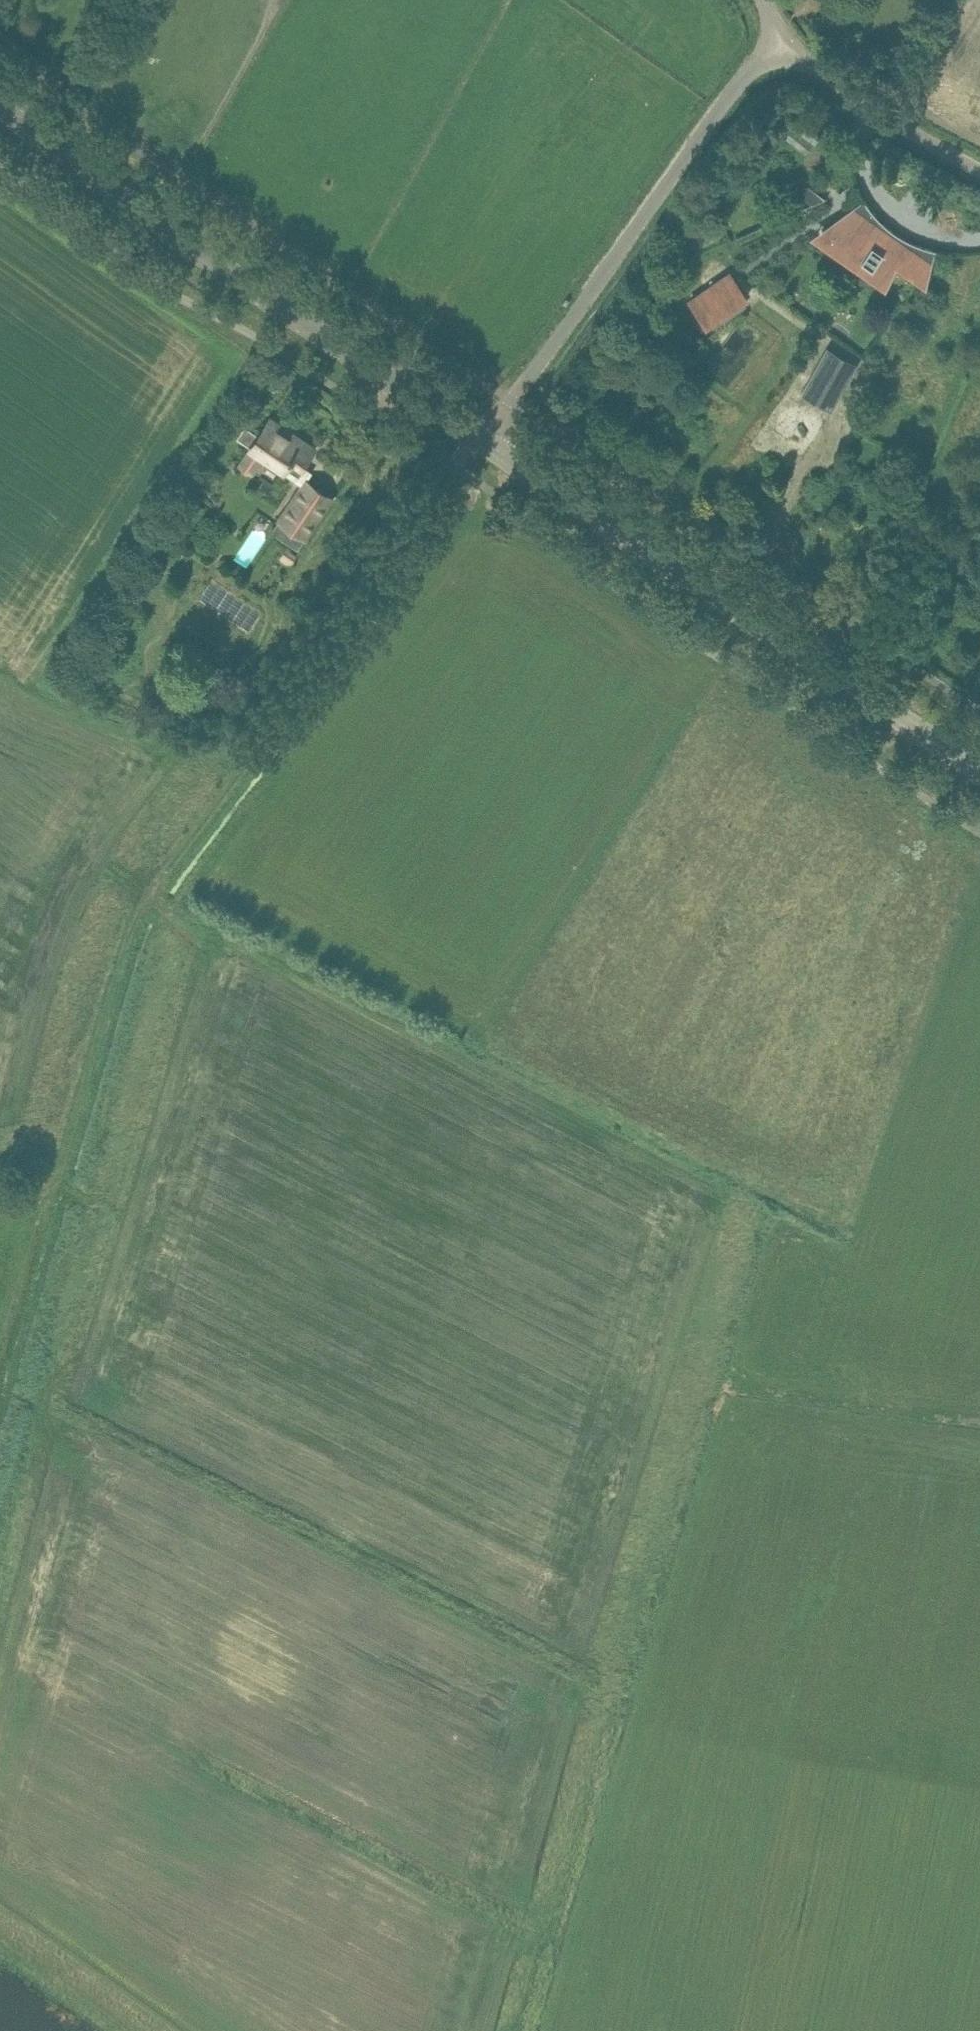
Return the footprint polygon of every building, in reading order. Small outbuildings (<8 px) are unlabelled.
[(862,194),(857,185),(855,186),(858,192),(861,198),(863,201),(811,236),(885,289),(896,266),(926,288),(935,251),(945,253),(951,254),(951,251),(941,250),(931,248),(922,245),(912,241),(903,237),(895,231),(887,225),(880,218),(873,211),(867,203),(862,194)] [(730,269),(688,298),(707,326),(749,296),(730,269)] [(829,346),(801,392),(831,409),(859,363),(829,346)] [(268,421),(241,462),(253,470),(264,453),(284,467),(283,470),(297,480),(307,486),(310,482),(318,469),(305,461),(315,446),(298,436),(295,441),(279,431),(280,429),(268,421)] [(307,486),(283,523),(309,540),(336,500),(310,482),(307,486)] [(299,547),(304,538),(276,522),(271,531),(299,547)]
